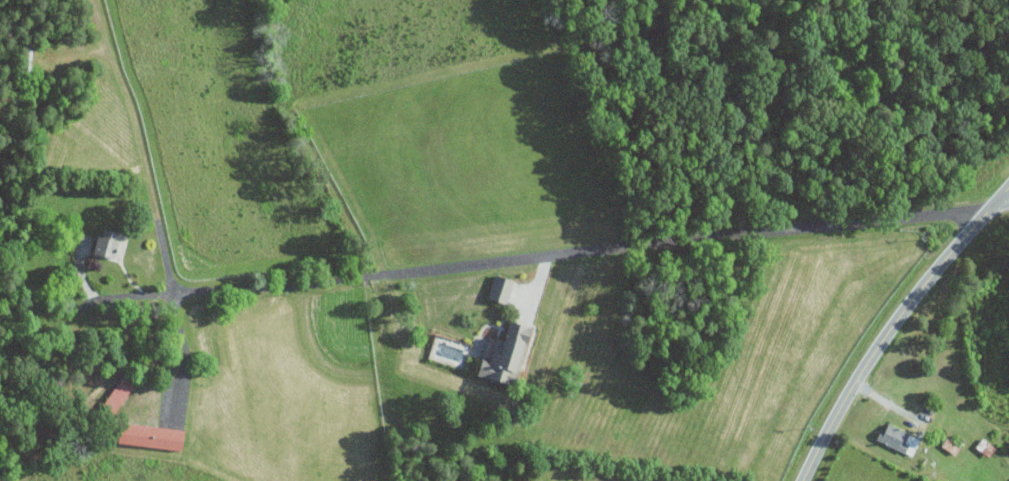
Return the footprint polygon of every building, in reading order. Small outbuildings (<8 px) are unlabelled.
[(99,254),(115,258),(121,233),(105,229),(99,254)] [(516,281),(497,275),(489,299),(508,304),(516,281)] [(506,341),(498,338),(492,361),(485,360),(480,378),(517,389),(534,328),(512,321),(506,341)] [(118,413),(139,383),(126,374),(105,405),(118,413)] [(123,445),(186,452),(188,431),(125,424),(123,445)] [(880,442),(909,453),(912,446),(908,444),(912,433),(887,424),(880,442)] [(976,447),(989,458),(997,449),(984,438),(976,447)]
